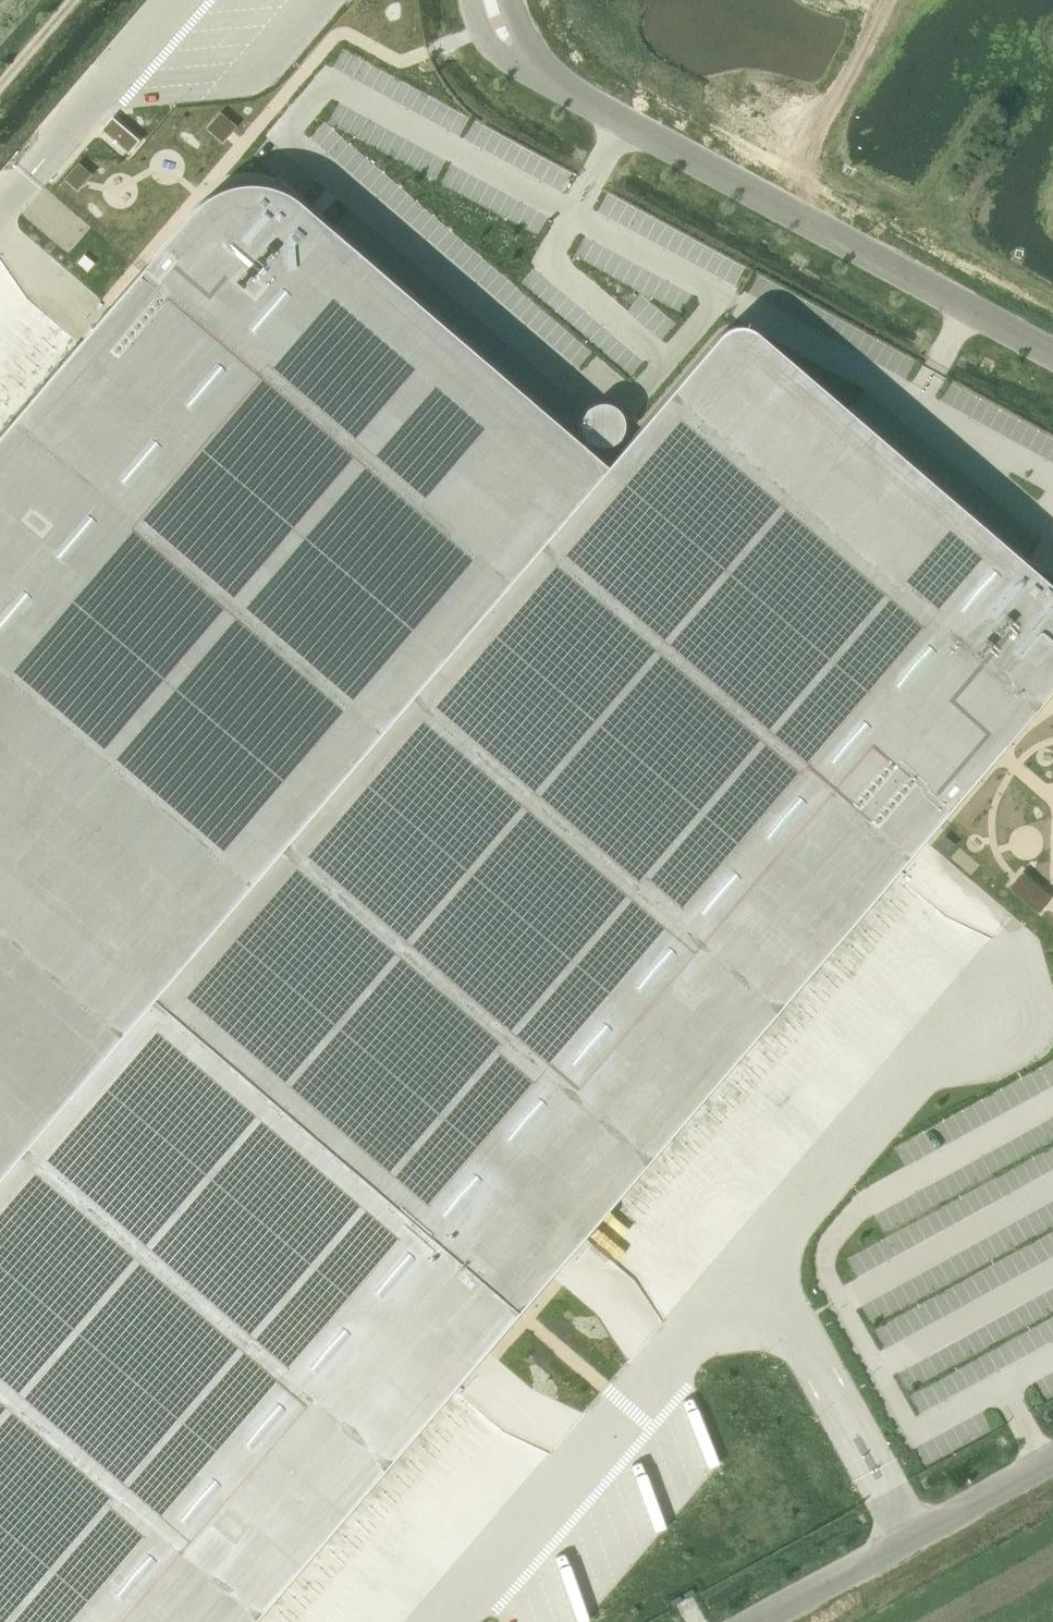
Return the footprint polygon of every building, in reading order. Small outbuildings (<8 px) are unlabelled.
[(112,118),(101,130),(128,152),(138,140),(112,118)] [(0,434),(0,1173),(158,989),(604,468),(606,466),(522,394),(387,278),(318,219),(318,220),(300,204),(299,204),(298,203),(297,202),(296,201),(295,200),(294,200),(293,199),(292,198),(291,197),(289,197),(288,196),(287,195),(286,195),(285,194),(284,193),(282,193),(281,192),(280,192),(279,191),(278,191),(276,190),(275,190),(274,189),(273,189),(271,189),(270,188),(269,188),(267,187),(266,187),(265,187),(264,187),(262,186),(261,186),(260,186),(258,186),(257,186),(256,186),(254,185),(253,185),(252,185),(250,185),(249,185),(248,185),(246,185),(245,185),(244,186),(242,186),(241,186),(240,186),(238,186),(237,186),(236,187),(234,187),(233,187),(232,187),(231,188),(229,188),(228,188),(227,189),(225,189),(224,190),(223,190),(222,191),(220,191),(219,192),(218,192),(217,193),(216,193),(214,194),(213,194),(212,195),(211,196),(180,226),(144,268),(143,268),(69,354),(0,434)] [(158,989),(524,1303),(582,1236),(582,1235),(894,872),(894,871),(1049,690),(1052,686),(1052,589),(1049,585),(1046,581),(1042,578),(757,333),(755,332),(754,331),(753,330),(751,329),(749,328),(748,327),(746,327),(744,326),(742,326),(741,326),(739,326),(737,326),(735,326),(733,326),(732,326),(730,327),(728,327),(727,328),(725,329),(723,330),(722,331),(721,332),(719,333),(718,335),(717,336),(606,466),(604,468),(158,989)] [(452,1387),(453,1387),(524,1303),(158,989),(0,1173),(0,1621),(251,1621),(452,1387)]
